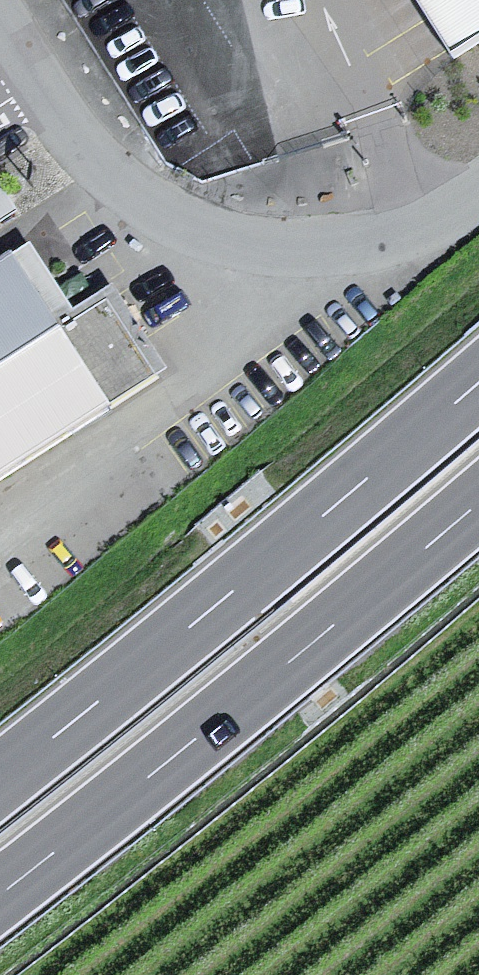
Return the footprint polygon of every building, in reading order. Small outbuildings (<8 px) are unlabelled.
[(445,72),(478,50),(478,0),(400,0),(445,72)] [(12,222),(0,204),(0,229),(12,222)] [(108,419),(7,259),(0,264),(0,486),(108,419)]
